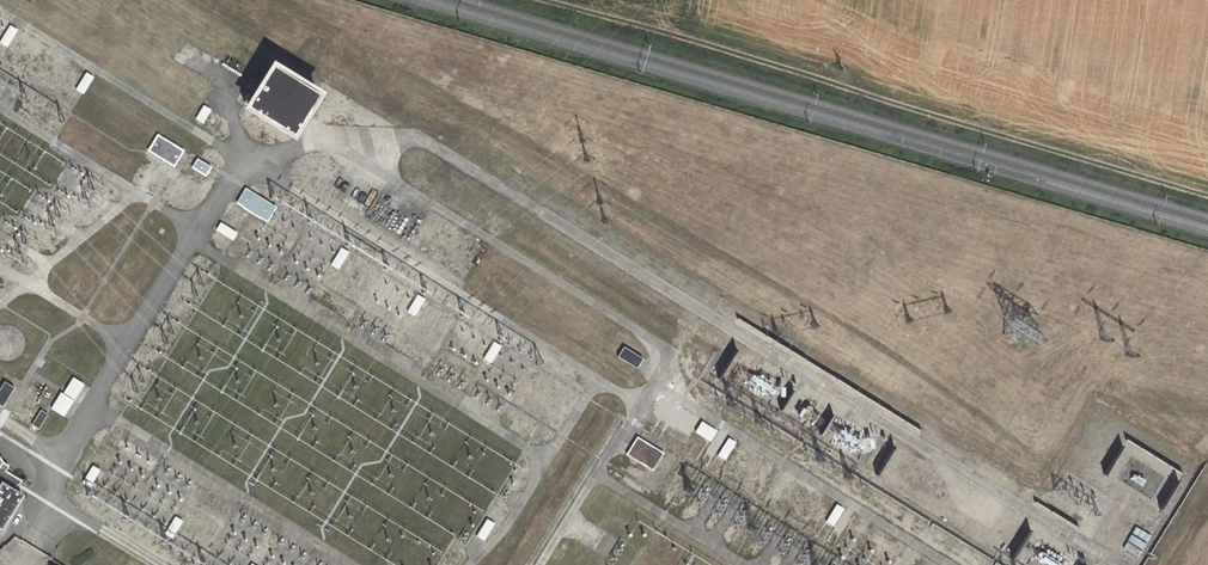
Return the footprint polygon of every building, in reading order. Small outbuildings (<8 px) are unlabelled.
[(19,29),(12,25),(1,42),(8,46),(19,29)] [(316,91),(272,64),(247,105),(291,132),(316,91)] [(93,77),(86,73),(77,89),(84,93),(93,77)] [(210,110),(203,105),(195,119),(202,123),(210,110)] [(185,151),(158,134),(147,150),(175,167),(185,151)] [(212,167),(198,158),(192,167),(206,176),(212,167)] [(244,188),(235,202),(242,206),(242,207),(259,218),(260,217),(267,221),(275,207),(244,188)] [(220,222),(216,229),(232,239),(237,233),(220,222)] [(348,252),(341,248),(331,264),(338,268),(348,252)] [(425,299),(417,294),(407,310),(415,315),(425,299)] [(501,346),(494,342),(483,359),(490,363),(501,346)] [(640,357),(621,346),(615,355),(634,367),(640,357)] [(62,393),(73,400),(83,384),(72,378),(62,393)] [(6,382),(0,392),(0,405),(3,407),(15,388),(6,382)] [(62,393),(61,393),(51,408),(63,416),(73,400),(62,393)] [(48,414),(41,410),(32,425),(39,429),(48,414)] [(714,431),(699,422),(693,431),(708,441),(714,431)] [(663,453),(638,437),(628,453),(653,469),(663,453)] [(733,443),(727,439),(717,455),(723,459),(733,443)] [(4,462),(4,461),(0,457),(0,456),(0,528),(1,529),(22,495),(12,489),(18,479),(5,471),(9,466),(3,463),(4,462)] [(100,471),(92,466),(82,482),(90,487),(100,471)] [(844,510),(836,505),(826,521),(833,526),(844,510)] [(183,522),(176,517),(165,534),(173,539),(183,522)] [(494,523),(487,519),(477,536),(484,539),(494,523)]
